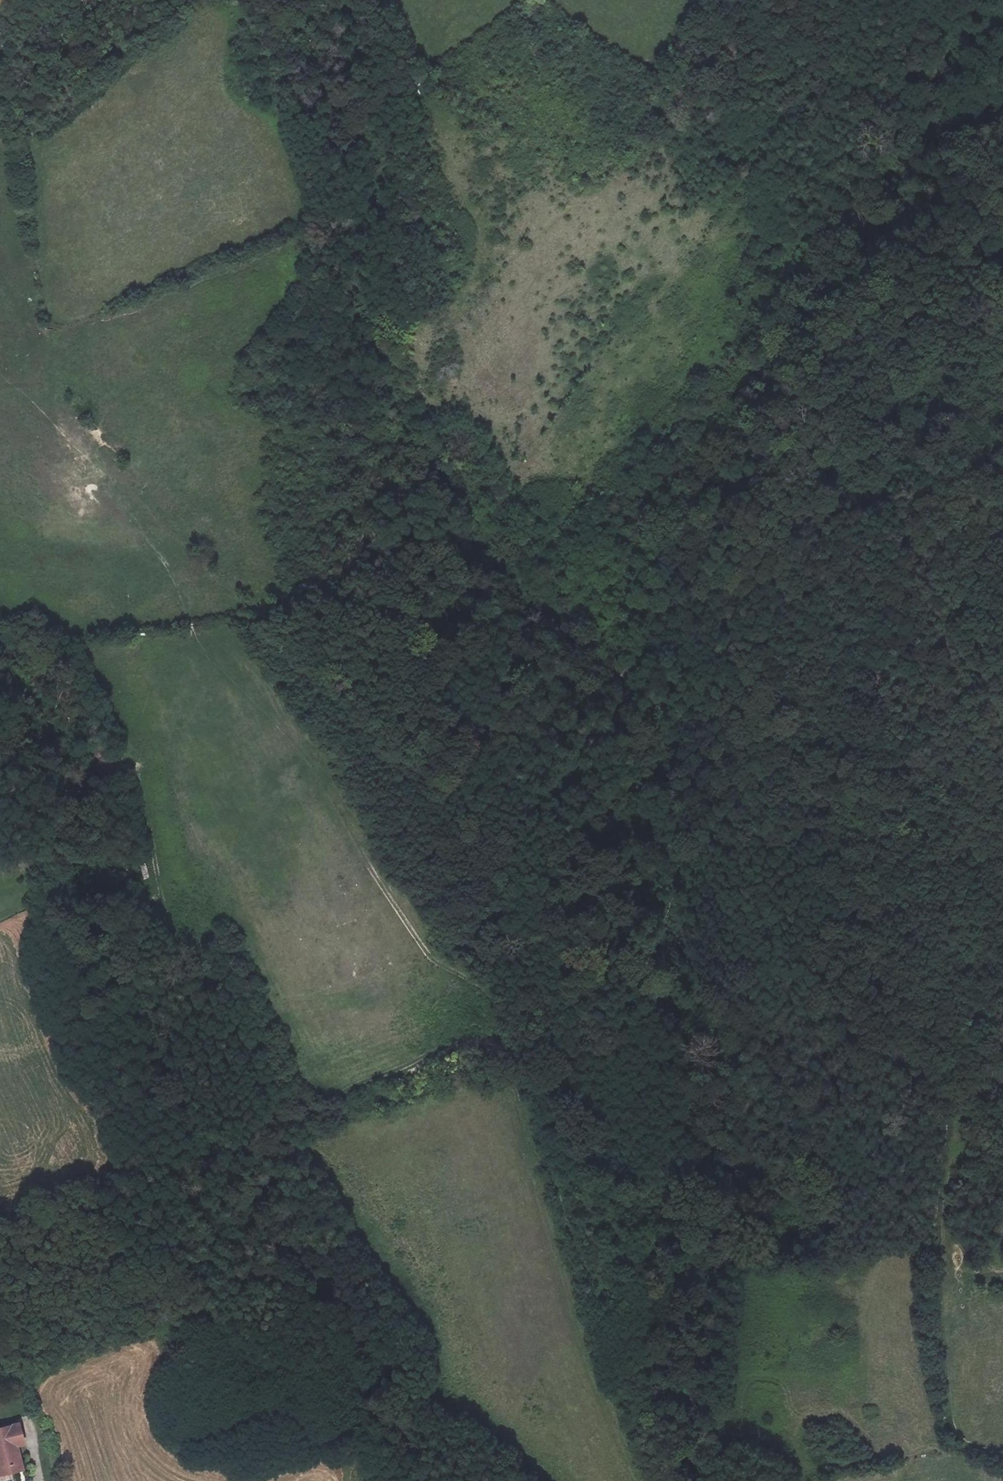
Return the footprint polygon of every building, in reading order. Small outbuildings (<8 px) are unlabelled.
[(0,1438),(0,1477),(18,1471),(11,1446),(20,1444),(16,1433),(0,1438)]
